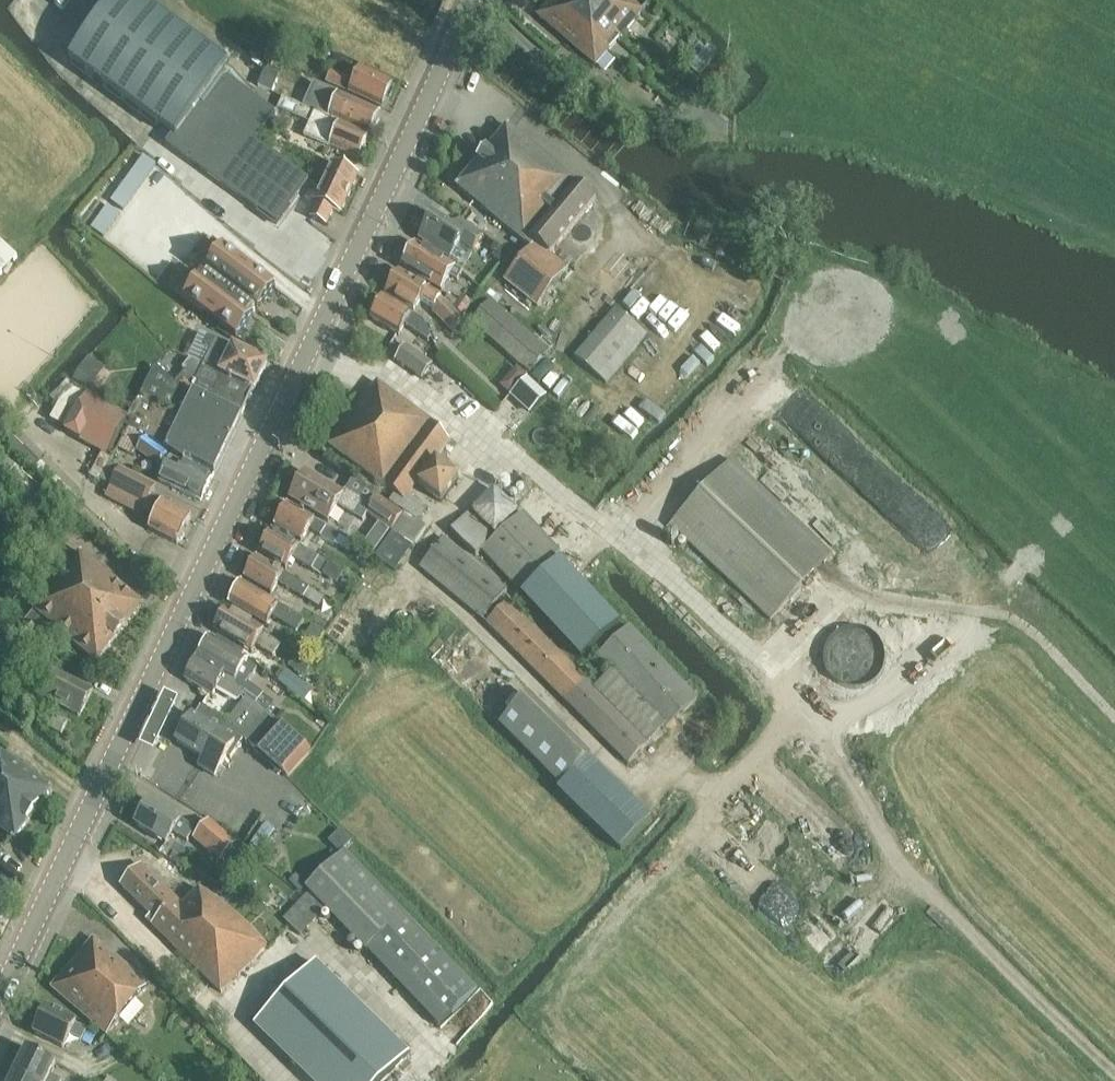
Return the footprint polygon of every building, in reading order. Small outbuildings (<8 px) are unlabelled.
[(46,4),(73,24),(91,0),(49,0),(46,4)] [(70,61),(172,136),(166,144),(277,224),(309,180),(255,141),(276,113),(223,75),(229,67),(136,0),(114,0),(70,61)] [(618,39),(641,12),(627,0),(550,0),(536,16),(595,66),(618,39)] [(326,82),(382,109),(386,100),(389,99),(392,92),(391,89),(393,85),(361,70),(355,82),(331,71),(326,82)] [(263,73),(258,85),(273,92),(278,80),(263,73)] [(310,95),(305,107),(340,123),(370,136),(374,127),(377,125),(379,120),(378,117),(380,113),(339,94),(334,106),(310,95)] [(340,123),(305,107),(300,105),(287,99),(282,111),(310,123),(305,136),(359,160),(361,156),(364,154),(366,151),(365,147),(370,136),(340,123)] [(457,186),(531,248),(504,280),(537,308),(567,269),(550,254),(597,198),(508,126),(457,186)] [(156,165),(144,156),(140,162),(152,170),(156,165)] [(140,162),(136,167),(148,176),(152,170),(140,162)] [(341,214),(350,195),(359,176),(333,164),(324,183),(315,202),(318,203),(311,218),(326,226),(333,211),(341,214)] [(136,167),(132,173),(144,182),(148,176),(136,167)] [(132,173),(128,179),(140,187),(144,182),(132,173)] [(128,179),(124,184),(136,193),(140,187),(128,179)] [(124,184),(120,190),(132,199),(136,193),(124,184)] [(120,190),(115,196),(127,204),(132,199),(120,190)] [(115,196),(111,201),(123,210),(127,204),(115,196)] [(108,206),(104,211),(116,220),(120,214),(108,206)] [(104,211),(100,217),(112,226),(116,220),(104,211)] [(418,239),(449,259),(459,244),(472,252),(483,235),(460,220),(455,229),(434,215),(418,239)] [(100,217),(96,223),(108,232),(112,226),(100,217)] [(96,223),(92,229),(104,237),(108,232),(96,223)] [(14,254),(0,240),(0,269),(14,254)] [(276,288),(213,241),(196,264),(209,274),(205,279),(192,270),(175,293),(237,340),(254,316),(251,314),(256,309),(258,311),(276,288)] [(458,279),(462,273),(457,269),(416,244),(402,267),(430,284),(438,270),(452,278),(454,275),(458,279)] [(499,247),(491,256),(501,264),(508,254),(499,247)] [(462,316),(453,308),(441,297),(399,272),(386,293),(414,310),(421,299),(434,307),(432,309),(455,329),(463,317),(462,316)] [(371,319),(398,335),(405,325),(428,340),(432,336),(426,325),(423,320),(384,297),(379,307),(375,307),(372,312),(373,316),(371,319)] [(459,299),(453,308),(462,316),(470,305),(459,299)] [(473,321),(531,371),(548,351),(491,301),(473,321)] [(576,357),(607,383),(648,334),(617,308),(576,357)] [(267,365),(216,340),(203,366),(254,390),(255,391),(267,365)] [(396,359),(423,379),(433,365),(406,346),(396,359)] [(90,355),(74,377),(92,389),(108,367),(90,355)] [(513,393),(529,375),(516,365),(501,383),(513,393)] [(187,369),(175,383),(195,400),(198,395),(242,416),(254,390),(203,366),(197,379),(187,369)] [(154,368),(125,427),(144,437),(185,463),(187,460),(215,473),(242,416),(198,395),(195,400),(175,383),(157,367),(154,368)] [(52,420),(67,428),(64,432),(106,455),(117,436),(118,437),(129,417),(66,382),(55,401),(60,404),(52,420)] [(330,445),(395,495),(404,502),(409,496),(449,442),(432,422),(378,382),(330,445)] [(118,448),(133,456),(137,451),(159,467),(167,454),(145,438),(128,429),(118,448)] [(12,444),(57,494),(59,492),(72,507),(79,501),(68,489),(73,484),(25,431),(12,444)] [(90,476),(104,483),(150,506),(150,508),(158,512),(148,530),(177,544),(178,541),(182,540),(184,535),(183,532),(191,516),(151,495),(155,487),(108,464),(110,459),(102,455),(101,456),(98,455),(89,473),(91,474),(90,476)] [(159,480),(172,486),(172,487),(201,501),(213,478),(183,463),(171,457),(159,480)] [(419,486),(440,502),(457,479),(436,463),(419,486)] [(669,529),(768,625),(830,561),(731,465),(669,529)] [(343,495),(322,483),(305,473),(290,499),(328,522),(338,506),(356,517),(365,502),(345,490),(343,495)] [(353,477),(345,490),(365,502),(370,505),(371,505),(377,496),(371,492),(357,481),(353,477)] [(417,522),(426,509),(409,496),(404,502),(395,495),(389,502),(404,513),(417,522)] [(371,505),(366,513),(391,530),(392,530),(403,514),(377,496),(371,505)] [(274,527),(301,543),(309,529),(334,543),(336,541),(352,550),(356,542),(340,533),(315,520),(287,504),(274,527)] [(520,589),(535,576),(557,556),(561,552),(523,512),(482,549),(520,589)] [(395,569),(424,527),(417,522),(404,513),(403,514),(392,530),(391,530),(373,554),(395,569)] [(448,531),(476,555),(492,538),(465,513),(448,531)] [(321,575),(322,572),(338,582),(344,572),(272,530),(259,553),(286,569),(292,558),(321,575)] [(418,567),(480,620),(505,591),(442,538),(418,567)] [(67,567),(30,611),(32,613),(33,611),(62,634),(95,661),(93,663),(95,664),(144,605),(81,554),(69,568),(67,567)] [(244,579),(271,594),(278,583),(303,598),(302,599),(321,610),(328,598),(256,557),(244,579)] [(560,559),(522,595),(581,658),(620,622),(560,559)] [(229,604),(267,626),(273,616),(296,631),(303,620),(279,605),(241,583),(229,604)] [(488,622),(567,702),(588,681),(568,661),(540,632),(530,623),(509,601),(488,622)] [(214,630),(252,652),(256,645),(273,658),(281,647),(263,634),(264,631),(227,609),(214,630)] [(30,611),(22,620),(44,638),(47,640),(49,637),(56,642),(62,634),(33,611),(32,613),(30,611)] [(20,666),(44,638),(22,620),(11,633),(0,646),(0,649),(20,666)] [(11,633),(0,623),(0,646),(11,633)] [(306,635),(318,643),(325,632),(312,625),(306,635)] [(375,633),(375,640),(378,646),(385,648),(391,646),(395,641),(395,634),(392,628),(385,626),(379,628),(375,633)] [(604,650),(599,654),(667,728),(693,703),(697,699),(630,626),(625,631),(604,650)] [(210,637),(197,659),(247,688),(258,668),(248,662),(249,660),(210,637)] [(289,666),(303,677),(310,667),(295,657),(289,666)] [(247,688),(197,659),(185,680),(212,696),(217,689),(239,701),(247,688)] [(284,670),(276,680),(303,702),(311,692),(284,670)] [(54,671),(41,696),(80,717),(93,691),(54,671)] [(588,681),(567,702),(629,764),(650,743),(588,681)] [(178,700),(165,694),(140,747),(153,753),(178,700)] [(495,723),(556,782),(584,753),(523,694),(495,723)] [(231,759),(238,747),(244,739),(256,749),(288,777),(311,752),(264,710),(260,714),(244,701),(226,724),(203,705),(195,718),(191,716),(176,741),(203,758),(198,765),(215,776),(227,756),(231,759)] [(49,728),(62,734),(67,723),(54,717),(49,728)] [(15,839),(16,837),(50,792),(51,792),(52,790),(50,788),(50,789),(1,751),(0,753),(0,828),(13,837),(13,838),(15,839)] [(621,851),(653,817),(588,756),(556,790),(621,851)] [(135,825),(166,844),(173,833),(184,840),(191,828),(150,801),(135,825)] [(220,862),(236,844),(209,821),(193,840),(220,862)] [(327,909),(367,951),(405,914),(344,851),(306,887),(311,892),(284,918),(301,935),(327,909)] [(274,941),(267,948),(252,932),(221,903),(200,890),(184,907),(142,865),(121,887),(152,916),(148,921),(174,947),(221,992),(238,976),(252,992),(279,964),(288,955),(274,941)] [(9,909),(0,903),(0,921),(9,909)] [(405,914),(367,951),(441,1027),(477,991),(405,914)] [(107,1035),(138,999),(149,986),(94,939),(52,988),(107,1035)] [(254,1025),(311,1080),(383,1080),(409,1055),(315,963),(254,1025)] [(96,1035),(87,1030),(75,1024),(76,1022),(47,1008),(34,1034),(63,1048),(70,1036),(90,1046),(96,1035)] [(14,1074),(28,1080),(60,1080),(49,1076),(55,1064),(26,1049),(14,1074)]
